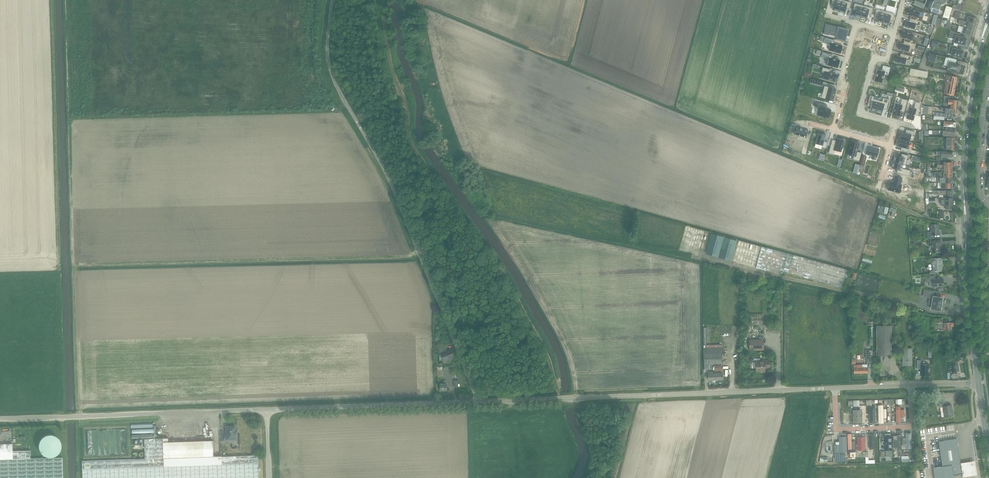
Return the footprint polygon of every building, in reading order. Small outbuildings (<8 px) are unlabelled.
[(831,4),(834,5),(833,10),(839,12),(842,0),(832,0),(831,4)] [(839,12),(844,13),(846,8),(849,9),(851,2),(843,0),(842,0),(839,12)] [(924,6),(930,9),(933,2),(928,0),(927,0),(924,6)] [(932,7),(939,10),(942,0),(934,0),(932,7)] [(854,3),(853,10),(856,11),(855,16),(860,17),(864,6),(854,3)] [(864,6),(860,17),(866,19),(868,14),(871,15),(873,8),(864,6)] [(952,8),(946,6),(943,14),(949,16),(952,8)] [(910,7),(909,13),(911,14),(911,17),(922,20),(924,15),(918,14),(919,10),(910,7)] [(876,9),(874,16),(878,16),(876,22),(882,23),(885,11),(876,9)] [(885,11),(882,23),(888,25),(889,20),(893,21),(895,14),(885,11)] [(968,16),(966,21),(976,24),(977,19),(968,16)] [(907,19),(906,25),(915,28),(916,24),(921,25),(922,20),(911,17),(910,20),(907,19)] [(966,28),(974,31),(976,24),(966,21),(959,19),(958,23),(963,25),(962,27),(966,28)] [(826,23),(823,34),(824,34),(824,33),(828,35),(830,30),(837,32),(836,35),(841,36),(842,34),(846,36),(848,30),(838,27),(826,24),(826,23)] [(966,28),(962,27),(958,25),(956,30),(965,32),(964,34),(972,36),(974,31),(966,28)] [(966,40),(966,38),(960,37),(960,34),(950,31),(948,38),(955,39),(954,42),(965,45),(965,43),(966,44),(967,40),(966,40)] [(904,32),(902,38),(905,38),(904,41),(916,44),(917,39),(912,38),(913,34),(904,32)] [(825,37),(823,43),(830,45),(829,50),(840,53),(842,45),(834,43),(835,40),(825,37)] [(901,43),(899,50),(908,52),(909,48),(914,50),(916,44),(904,41),(903,44),(901,43)] [(957,46),(950,45),(949,51),(951,52),(951,55),(962,58),(962,56),(963,56),(964,53),(963,53),(963,51),(956,49),(957,46)] [(822,52),(821,57),(828,59),(827,65),(838,68),(840,60),(832,58),(832,55),(822,52)] [(897,56),(895,62),(907,65),(908,61),(911,62),(912,56),(901,53),(900,56),(897,56)] [(954,59),(946,57),(944,65),(948,66),(947,69),(958,72),(958,70),(959,70),(960,67),(959,67),(960,65),(953,63),(954,59)] [(877,69),(874,81),(882,83),(884,74),(888,75),(890,67),(883,65),(882,70),(877,69)] [(823,67),(821,72),(824,73),(823,79),(835,82),(837,74),(829,72),(830,69),(823,67)] [(944,94),(948,95),(953,96),(957,77),(947,75),(944,94)] [(824,86),(823,94),(827,95),(825,99),(833,101),(836,89),(824,86)] [(870,95),(867,106),(870,107),(870,109),(876,111),(879,100),(873,99),(873,96),(870,95)] [(951,104),(958,105),(958,100),(951,100),(949,99),(949,96),(944,96),(943,99),(944,99),(944,103),(951,104)] [(879,100),(876,111),(882,113),(884,108),(887,109),(889,99),(883,98),(882,101),(879,100)] [(895,104),(892,114),(899,116),(901,111),(904,112),(907,100),(902,98),(900,105),(895,104)] [(909,107),(906,118),(913,120),(915,115),(918,116),(920,109),(919,108),(920,103),(915,101),(913,108),(909,107)] [(819,106),(817,115),(829,118),(831,109),(826,108),(827,105),(822,104),(822,107),(819,106)] [(796,127),(794,134),(806,137),(808,130),(796,127)] [(900,131),(898,139),(909,142),(911,135),(913,135),(914,131),(906,129),(905,133),(900,131)] [(818,132),(814,147),(821,149),(822,147),(826,148),(827,142),(824,141),(826,134),(818,132)] [(946,149),(949,149),(954,150),(955,137),(946,137),(946,149)] [(832,141),(829,153),(834,154),(835,150),(841,152),(844,140),(836,138),(835,142),(832,141)] [(898,139),(896,146),(901,147),(900,151),(908,153),(909,149),(907,148),(909,142),(898,139)] [(851,141),(848,154),(854,156),(853,159),(859,161),(861,153),(857,151),(859,143),(851,141)] [(865,153),(865,154),(872,156),(872,159),(876,160),(877,157),(879,149),(872,147),(867,145),(865,153)] [(895,155),(893,161),(903,164),(906,165),(908,155),(901,153),(901,157),(895,155)] [(893,161),(891,168),(897,169),(896,173),(909,176),(911,170),(902,168),(903,164),(893,161)] [(890,182),(888,190),(899,193),(901,185),(900,184),(902,178),(895,176),(894,181),(894,183),(890,182)] [(946,205),(946,209),(951,209),(951,205),(952,205),(952,198),(944,198),(941,198),(941,205),(946,205)] [(927,239),(929,239),(934,238),(934,235),(939,234),(938,224),(930,224),(930,232),(927,233),(927,239)] [(932,246),(932,253),(940,252),(940,245),(941,245),(941,240),(931,241),(931,246),(932,246)] [(762,246),(756,268),(782,275),(783,273),(788,274),(788,273),(843,288),(848,270),(762,246)] [(942,258),(937,258),(931,258),(932,264),(933,271),(931,271),(930,272),(930,275),(939,274),(939,271),(941,271),(941,263),(942,263),(942,258)] [(935,275),(930,276),(926,276),(926,282),(929,282),(929,285),(933,286),(933,287),(938,287),(943,286),(943,285),(943,282),(943,278),(935,279),(935,275)] [(930,297),(929,304),(932,304),(931,309),(940,310),(941,310),(942,306),(941,306),(942,298),(932,296),(933,292),(924,290),(923,296),(930,297)] [(941,328),(942,331),(952,330),(951,327),(953,326),(953,324),(952,324),(951,324),(951,322),(944,323),(942,324),(942,318),(934,319),(935,329),(941,328)] [(884,322),(876,322),(876,326),(876,351),(876,356),(891,356),(891,351),(891,326),(889,326),(889,322),(884,322)] [(764,350),(763,339),(750,340),(750,351),(764,350)] [(709,364),(722,363),(722,345),(704,345),(704,369),(709,369),(709,364)] [(454,357),(451,349),(441,353),(445,361),(454,357)] [(912,366),(912,361),(912,349),(904,349),(904,357),(902,357),(902,366),(912,366)] [(949,362),(950,362),(952,372),(956,372),(959,371),(958,364),(955,364),(955,361),(954,361),(954,358),(948,359),(949,362)] [(926,359),(922,359),(922,367),(926,367),(926,375),(935,375),(935,363),(926,363),(926,359)] [(770,368),(769,363),(769,360),(761,360),(761,361),(756,362),(756,366),(756,371),(765,371),(765,368),(770,368)] [(935,375),(943,375),(943,367),(946,367),(946,360),(942,360),(942,363),(935,363),(935,375)] [(867,364),(854,365),(854,367),(854,368),(854,373),(867,373),(867,368),(867,364)] [(708,372),(708,375),(708,380),(723,379),(722,374),(713,374),(713,371),(708,372)] [(946,402),(938,403),(939,407),(943,406),(944,417),(953,416),(952,405),(947,406),(946,402)] [(223,431),(223,438),(223,441),(227,441),(227,439),(236,439),(235,436),(235,434),(237,434),(237,431),(235,431),(235,426),(227,427),(227,431),(223,431)] [(847,437),(839,437),(839,445),(835,445),(835,452),(844,452),(847,452),(847,437)] [(61,443),(49,442),(50,439),(47,438),(45,450),(65,453),(66,441),(61,440),(61,443)] [(258,455),(214,456),(213,440),(203,441),(168,442),(168,438),(145,439),(145,459),(82,461),(83,477),(259,477),(258,455)] [(952,440),(939,441),(943,466),(934,468),(936,477),(954,477),(953,475),(962,474),(957,439),(952,440)] [(62,463),(62,458),(31,458),(30,450),(12,451),(12,444),(0,444),(0,477),(63,477),(62,463)] [(968,462),(961,463),(964,477),(970,477),(978,476),(976,461),(968,462)]
